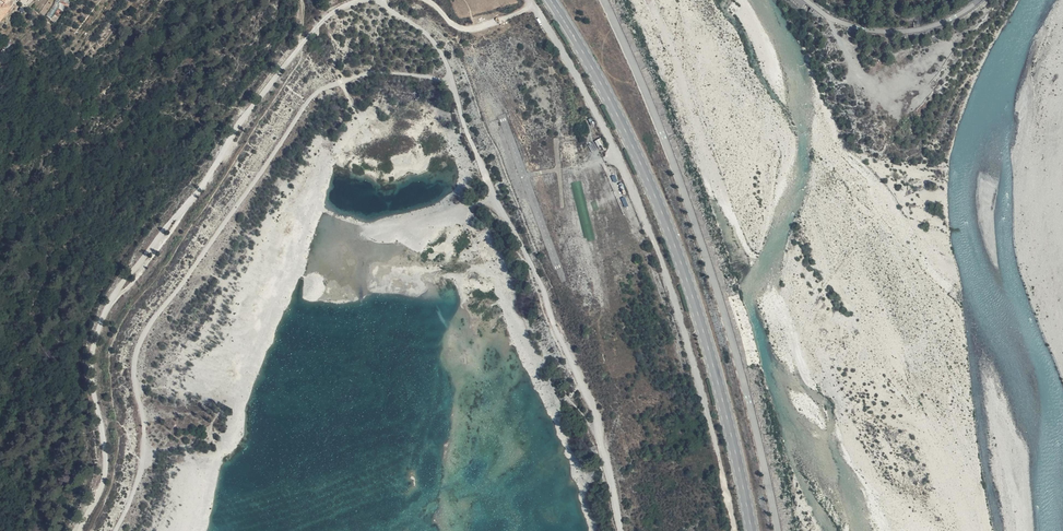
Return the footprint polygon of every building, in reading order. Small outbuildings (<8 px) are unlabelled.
[(1,21),(12,7),(3,0),(1,0),(0,1),(0,20),(1,21)] [(607,149),(601,138),(588,146),(592,153),(602,148),(604,151),(607,149)]
